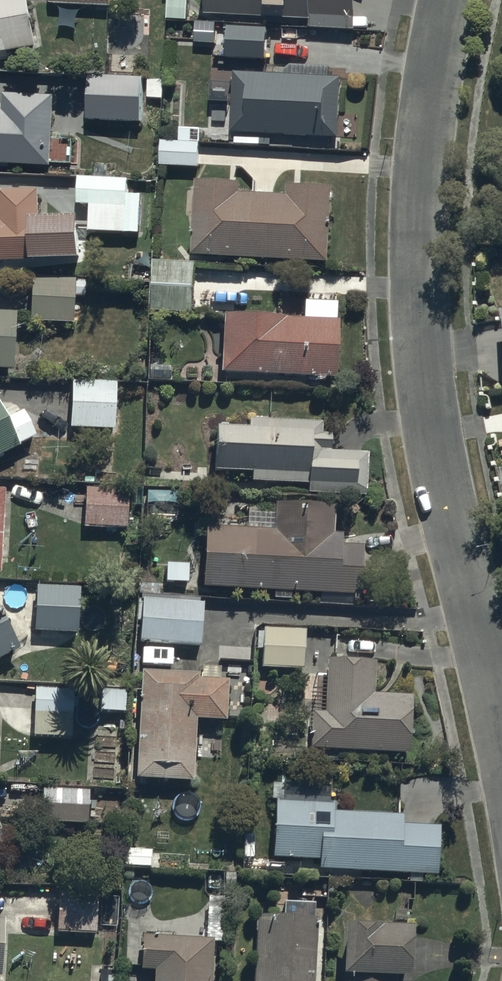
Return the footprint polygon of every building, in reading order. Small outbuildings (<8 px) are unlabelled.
[(40,55),(30,0),(0,0),(0,62),(40,55)] [(51,8),(124,11),(125,0),(127,0),(51,0),(51,8)] [(359,0),(207,0),(206,19),(311,26),(310,32),(357,35),(359,0)] [(269,32),(229,30),(227,63),(267,65),(269,32)] [(280,79),(236,77),(232,137),(339,144),(343,82),(331,81),(332,69),(291,66),(280,74),(280,79)] [(92,77),(88,124),(142,129),(146,82),(92,77)] [(53,173),(57,103),(6,99),(5,116),(0,116),(0,170),(53,173)] [(201,148),(161,147),(161,171),(200,172),(201,148)] [(130,183),(80,181),(79,210),(93,210),(92,236),(141,238),(143,199),(129,198),(130,183)] [(197,185),(193,260),(331,267),(335,194),(288,191),(288,199),(243,197),(244,188),(197,185)] [(36,267),(36,272),(85,271),(84,230),(41,229),(40,197),(2,197),(2,225),(0,225),(0,268),(36,267)] [(197,268),(154,265),(152,314),(194,316),(197,268)] [(85,282),(32,280),(30,326),(73,327),(74,302),(84,302),(85,282)] [(223,378),(338,385),(340,327),(335,327),(336,309),(307,307),(306,324),(226,320),(223,378)] [(0,321),(0,377),(13,378),(16,322),(0,321)] [(116,388),(71,386),(70,433),(114,435),(116,388)] [(0,414),(0,465),(21,455),(20,452),(35,444),(22,418),(6,426),(0,414)] [(310,488),(310,498),(330,498),(330,500),(366,500),(366,495),(368,495),(369,459),(332,457),(332,441),(322,440),(323,428),(250,426),(250,433),(217,432),(215,478),(253,479),(253,487),(310,488)] [(129,491),(86,491),(84,533),(127,535),(129,491)] [(182,494),(146,494),(146,510),(182,510),(182,494)] [(335,514),(276,512),(275,536),(207,533),(204,596),(364,602),(364,554),(344,553),(343,541),(334,540),(335,514)] [(79,593),(36,592),(35,653),(61,654),(61,640),(78,640),(79,593)] [(205,609),(144,605),(142,647),(204,649),(205,609)] [(0,619),(0,667),(20,656),(0,619)] [(260,655),(259,674),(305,675),(305,658),(306,658),(306,632),(258,631),(258,655),(260,655)] [(377,668),(328,666),(326,718),(313,718),(312,755),(411,759),(413,702),(376,701),(377,668)] [(194,790),(196,758),(207,758),(207,745),(196,745),(197,726),(227,728),(229,687),(198,686),(198,681),(142,678),(137,787),(194,790)] [(73,695),(35,693),(34,743),(73,744),(73,695)] [(126,718),(127,696),(100,695),(99,717),(126,718)] [(320,866),(319,876),(437,882),(440,833),(403,831),(403,821),(334,818),(334,807),(331,807),(331,791),(285,789),(284,805),(275,804),(272,864),(320,866)] [(88,830),(90,796),(44,792),(42,828),(88,830)] [(125,855),(124,871),(152,872),(153,856),(125,855)] [(99,899),(60,897),(57,937),(96,940),(99,899)] [(318,926),(314,925),(314,909),(284,908),(283,925),(257,924),(254,980),(315,980),(318,926)] [(343,939),(342,980),(412,980),(412,940),(343,939)] [(141,944),(141,975),(155,975),(155,980),(211,980),(212,944),(141,944)] [(90,965),(90,980),(112,980),(113,966),(90,965)]
